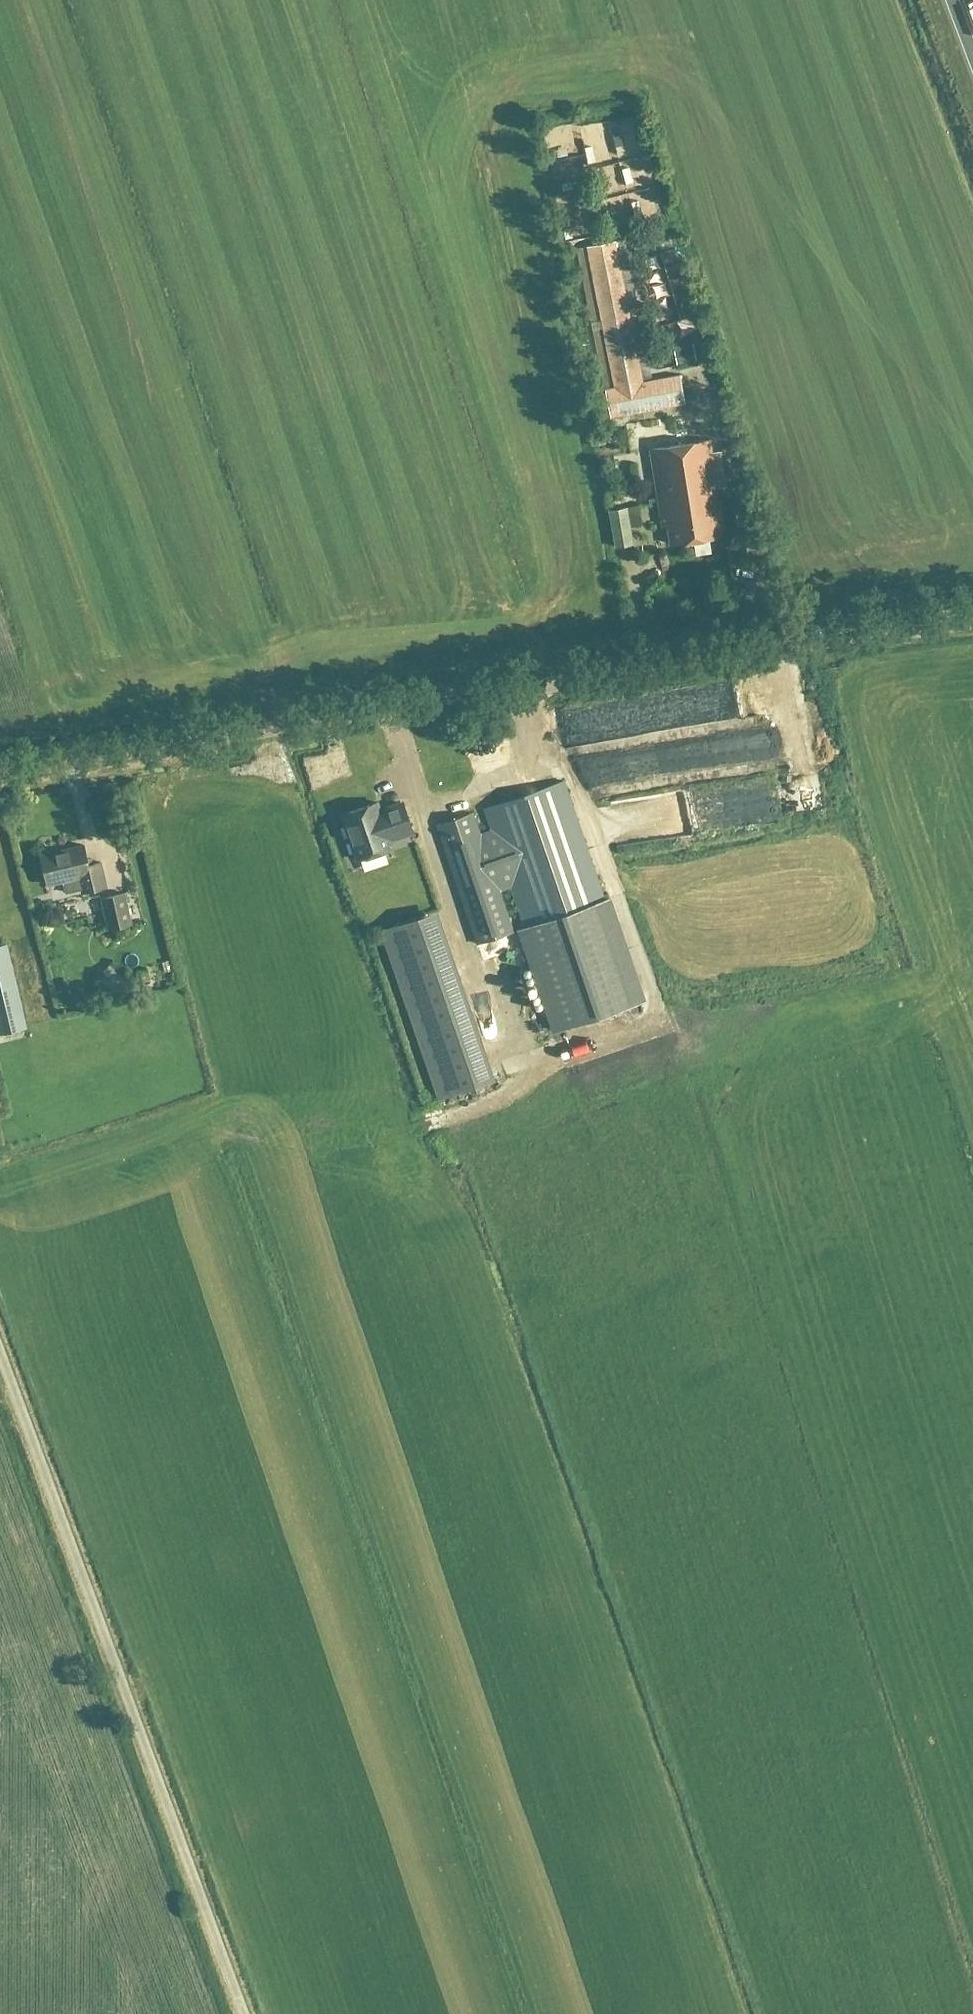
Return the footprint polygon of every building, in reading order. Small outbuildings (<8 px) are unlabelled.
[(619,134),(612,135),(617,152),(624,150),(619,134)] [(591,150),(584,151),(588,168),(595,166),(591,150)] [(559,156),(552,157),(556,174),(563,172),(559,156)] [(630,170),(623,172),(627,188),(634,186),(630,170)] [(598,178),(591,180),(595,196),(602,194),(598,178)] [(566,186),(559,188),(563,204),(570,203),(566,186)] [(639,204),(632,205),(637,221),(644,220),(639,204)] [(607,217),(600,219),(604,235),(611,233),(607,217)] [(573,218),(566,220),(570,237),(577,235),(573,218)] [(666,406),(686,402),(681,375),(652,381),(643,382),(631,326),(630,320),(613,244),(613,242),(585,247),(586,250),(602,325),(603,331),(616,387),(608,388),(606,389),(610,411),(611,416),(627,413),(645,410),(666,406)] [(621,243),(613,244),(630,320),(638,319),(621,243)] [(675,246),(660,251),(664,263),(679,258),(675,246)] [(602,325),(586,250),(578,252),(594,326),(602,325)] [(679,260),(664,265),(668,277),(683,272),(679,260)] [(683,274),(668,278),(672,291),(687,286),(683,274)] [(687,287),(672,292),(676,304),(691,299),(687,287)] [(691,301),(676,306),(680,318),(695,313),(691,301)] [(643,382),(652,381),(640,324),(631,326),(643,382)] [(616,387),(603,331),(596,333),(608,388),(616,387)] [(610,411),(606,389),(599,390),(603,412),(605,426),(628,422),(627,413),(611,416),(610,411)] [(660,510),(662,528),(667,528),(669,544),(724,536),(720,508),(718,492),(715,473),(712,455),(710,440),(681,443),(678,444),(652,447),(660,510)] [(723,454),(712,455),(715,473),(718,492),(729,491),(726,471),(723,454)] [(633,509),(621,510),(626,547),(637,546),(633,509)] [(585,734),(586,745),(635,740),(634,728),(585,734)] [(509,886),(523,927),(519,928),(554,1030),(641,1000),(606,898),(603,899),(563,782),(482,810),(490,832),(480,835),(473,814),(437,826),(477,943),(513,930),(499,890),(509,886)] [(377,803),(341,815),(356,860),(392,848),(389,840),(412,833),(402,804),(380,812),(377,803)] [(82,846),(40,856),(47,885),(63,882),(65,893),(81,889),(82,892),(106,886),(100,862),(87,866),(82,846)] [(101,898),(108,930),(131,925),(125,902),(123,893),(101,898)] [(380,931),(438,1099),(494,1080),(494,1079),(478,1084),(421,917),(380,931)] [(0,947),(0,1034),(26,1028),(6,945),(0,947)]
